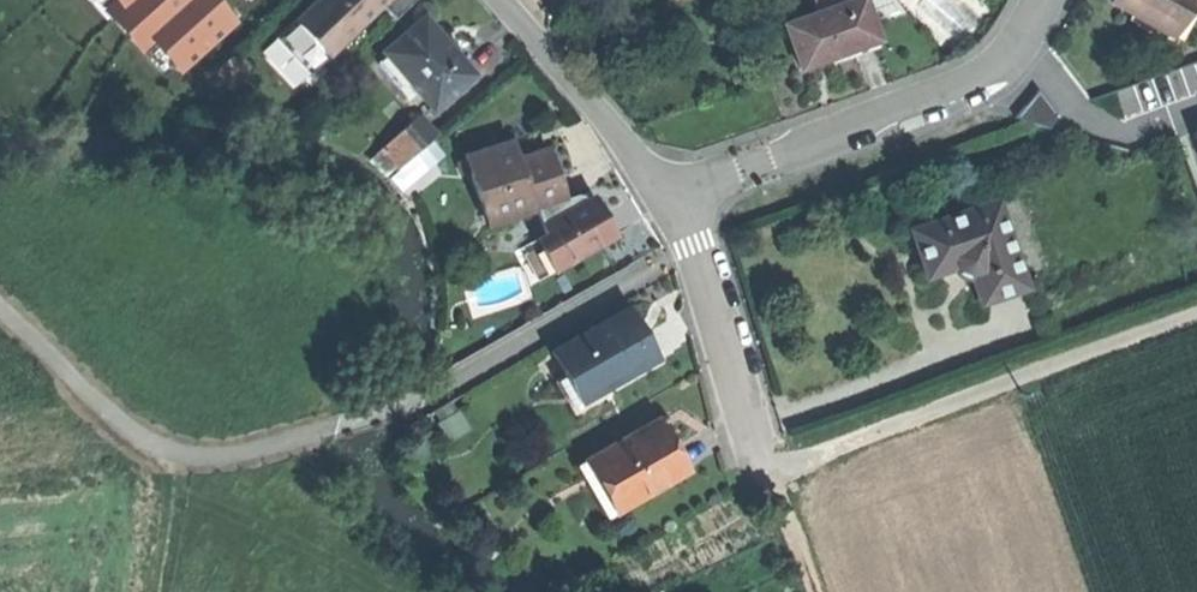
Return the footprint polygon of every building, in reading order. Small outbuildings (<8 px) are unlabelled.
[(180,75),(266,0),(114,0),(180,75)] [(312,72),(382,5),(397,21),(420,0),(315,0),(277,36),(312,72)] [(783,25),(799,69),(837,55),(877,41),(862,0),(855,0),(838,6),(816,14),(783,25)] [(816,14),(838,6),(836,0),(811,0),(816,14)] [(1170,36),(1190,0),(1111,0),(1110,2),(1170,36)] [(442,36),(426,19),(387,55),(412,82),(438,110),(475,75),(460,58),(456,61),(446,51),(437,41),(442,36)] [(402,90),(412,82),(387,55),(378,63),(402,90)] [(380,150),(396,171),(438,136),(422,116),(380,150)] [(461,157),(484,224),(562,198),(554,177),(545,150),(512,161),(506,142),(461,157)] [(545,244),(557,268),(615,240),(595,198),(569,211),(564,201),(532,217),(545,244)] [(996,201),(910,229),(919,256),(926,277),(953,268),(961,274),(971,278),(980,303),(1026,288),(996,201)] [(537,278),(557,268),(545,244),(525,253),(537,278)] [(555,380),(574,417),(612,396),(608,388),(657,361),(644,338),(630,312),(557,353),(568,373),(555,380)] [(600,452),(628,501),(701,460),(687,435),(673,411),(600,452)] [(622,504),(628,501),(600,452),(595,455),(622,504)]
